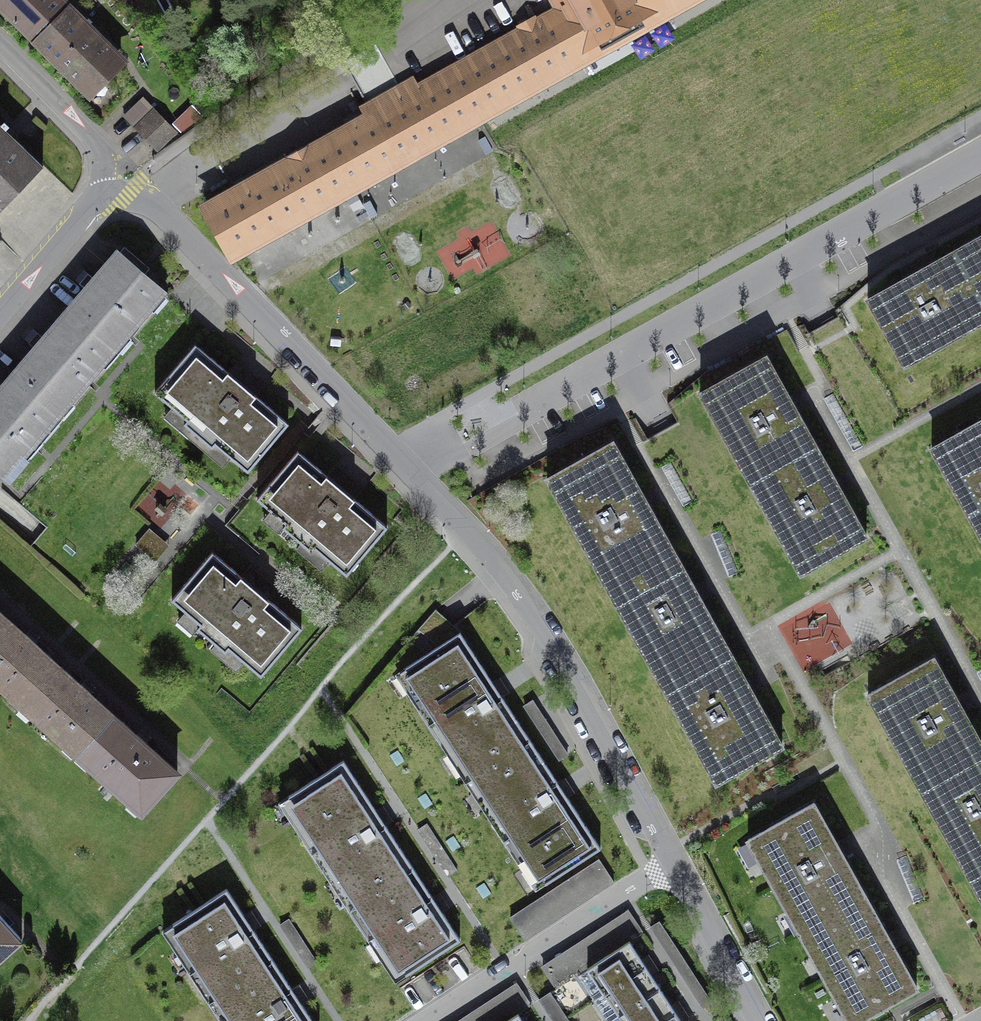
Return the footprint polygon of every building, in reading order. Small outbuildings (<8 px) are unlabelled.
[(66,0),(9,0),(2,7),(98,102),(133,66),(66,0)] [(476,122),(485,118),(696,0),(552,0),(557,10),(537,21),(535,17),(518,26),(521,31),(448,71),(476,122)] [(234,257),(476,122),(448,71),(405,95),(374,113),(374,112),(309,149),(308,147),(288,157),(289,159),(217,199),(216,199),(215,199),(213,199),(212,199),(210,200),(209,201),(208,202),(207,203),(206,205),(206,206),(205,207),(205,209),(205,210),(206,211),(206,213),(207,214),(208,215),(209,216),(211,217),(212,218),(234,257)] [(137,91),(119,108),(157,149),(175,132),(137,91)] [(0,121),(0,218),(49,169),(0,121)] [(951,254),(980,308),(980,237),(951,254)] [(66,314),(111,351),(162,292),(118,254),(66,314)] [(868,300),(904,366),(980,323),(980,308),(951,254),(917,272),(916,270),(910,273),(903,277),(904,279),(868,300)] [(14,375),(58,412),(111,351),(66,314),(14,375)] [(766,357),(700,393),(752,486),(818,449),(796,411),(799,409),(795,403),(791,396),(789,397),(766,357)] [(203,361),(165,406),(246,474),(284,430),(203,361)] [(58,412),(14,375),(0,391),(0,469),(5,474),(58,412)] [(932,448),(980,537),(980,421),(932,448)] [(613,442),(547,479),(606,585),(672,548),(650,509),(653,507),(649,501),(645,494),(643,496),(613,442)] [(818,449),(752,486),(801,574),(867,537),(842,493),(844,491),(841,485),(837,478),(835,480),(818,449)] [(301,468),(271,505),(358,576),(389,539),(301,468)] [(672,548),(606,585),(657,676),(723,639),(702,601),(704,600),(700,593),(697,587),(694,588),(672,548)] [(294,635),(209,570),(181,607),(266,671),(294,635)] [(1,615),(0,617),(0,681),(24,702),(57,665),(1,615)] [(471,778),(530,740),(461,633),(406,668),(418,688),(408,694),(419,712),(430,705),(438,718),(434,720),(444,735),(438,739),(447,753),(457,747),(467,763),(463,766),(471,778)] [(746,681),(723,639),(657,676),(716,783),(782,746),(753,694),(756,693),(752,686),(748,679),(746,681)] [(868,695),(919,787),(980,752),(980,742),(964,712),(966,710),(963,704),(959,697),(957,698),(934,658),(868,695)] [(113,716),(57,665),(24,702),(80,753),(113,716)] [(176,772),(113,716),(80,753),(142,809),(176,772)] [(530,740),(471,778),(479,790),(484,787),(494,804),(484,810),(493,825),(499,821),(509,836),(513,833),(521,846),(511,852),(522,869),(533,863),(545,883),(599,848),(530,740)] [(919,787),(965,869),(980,860),(980,752),(919,787)] [(347,893),(356,907),(414,869),(344,761),(289,796),(302,816),(292,822),(303,840),(313,833),(321,846),(317,848),(327,864),(322,867),(331,882),(341,875),(351,891),(347,893)] [(814,803),(748,840),(800,932),(865,895),(844,857),(846,855),(843,849),(839,842),(837,843),(814,803)] [(595,857),(508,911),(519,929),(606,875),(595,857)] [(965,869),(980,897),(980,860),(965,869)] [(414,869),(356,907),(365,921),(369,919),(392,954),(382,960),(396,982),(461,940),(414,869)] [(214,997),(273,960),(227,889),(162,931),(175,951),(186,944),(209,979),(204,982),(214,997)] [(800,932),(849,1020),(857,1020),(917,988),(895,948),(897,947),(894,940),(890,934),(888,935),(865,895),(800,932)] [(628,910),(541,967),(556,989),(642,932),(628,910)] [(0,913),(0,958),(22,938),(0,913)] [(587,968),(604,994),(646,967),(629,941),(587,968)] [(214,997),(224,1013),(230,1010),(237,1020),(313,1020),(273,960),(214,997)] [(660,988),(646,967),(604,994),(618,1016),(660,988)] [(456,1020),(506,1020),(529,1006),(514,983),(456,1020)] [(660,988),(618,1016),(622,1020),(664,1020),(676,1013),(660,988)] [(676,1013),(664,1020),(682,1020),(676,1013)]
